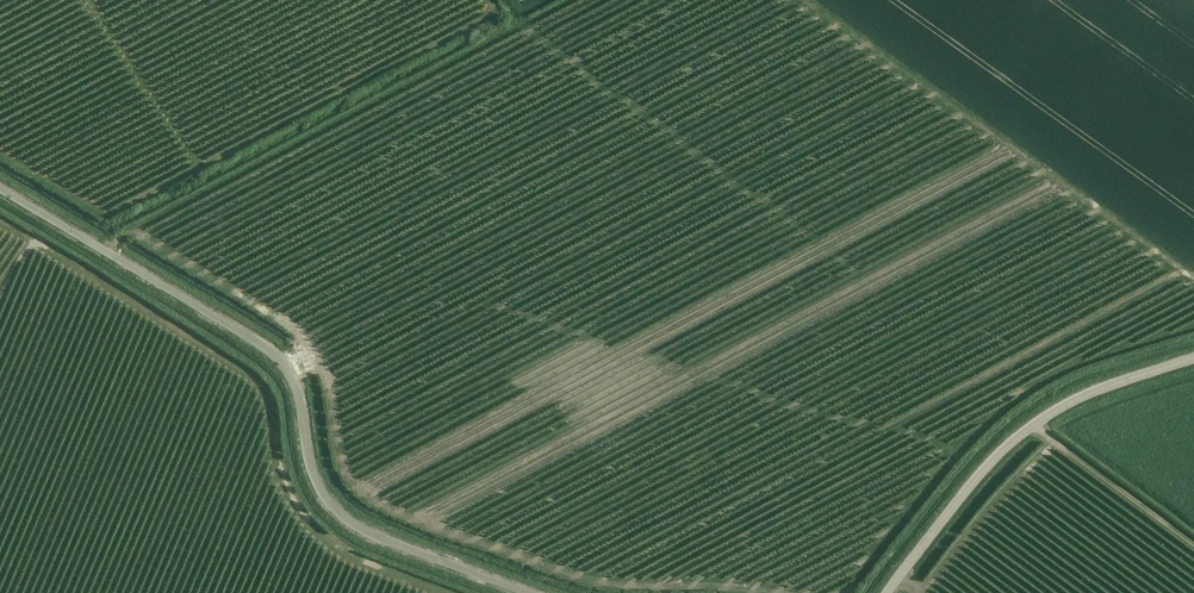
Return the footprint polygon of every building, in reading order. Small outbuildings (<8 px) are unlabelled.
[(818,259),(829,254),(826,248),(816,253),(818,259)]
